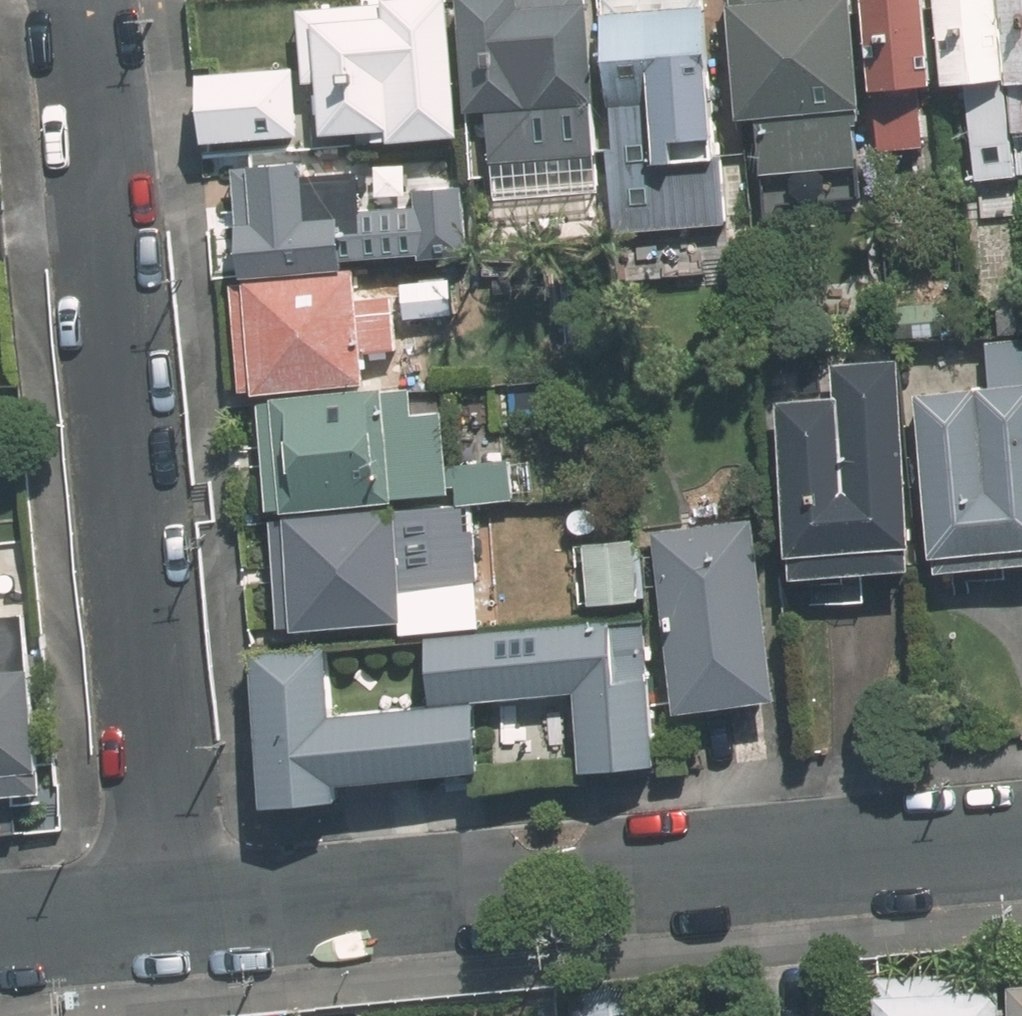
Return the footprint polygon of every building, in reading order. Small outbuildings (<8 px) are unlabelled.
[(335,123),(383,120),(384,133),(476,127),(469,0),(328,0),(335,123)] [(603,0),(469,0),(476,127),(479,176),(501,175),(502,196),(614,190),(603,0)] [(725,0),(616,0),(627,222),(735,217),(725,0)] [(747,97),(772,95),(779,169),(890,159),(888,137),(883,85),(875,0),(738,0),(747,97)] [(888,137),(940,133),(935,80),(960,77),(953,0),(875,0),(883,85),(888,137)] [(960,77),(974,76),(983,174),(1021,170),(1021,19),(1020,0),(953,0),(960,77)] [(211,88),(214,146),(303,142),(299,65),(245,68),(245,86),(211,88)] [(240,158),(249,274),(482,256),(475,170),(420,174),(422,198),(373,202),(370,161),(321,165),(320,152),(240,158)] [(461,262),(256,282),(266,389),(378,378),(375,350),(410,346),(407,312),(466,307),(461,262)] [(987,347),(990,381),(918,386),(930,561),(1021,555),(1021,344),(987,347)] [(918,386),(916,352),(845,356),(848,390),(792,394),(803,570),(930,561),(918,386)] [(365,388),(275,396),(285,508),(534,487),(531,446),(466,451),(462,399),(428,402),(426,378),(365,383),(365,388)] [(480,498),(300,513),(309,627),(420,617),(417,580),(486,574),(480,498)] [(772,515),(666,523),(679,703),(785,695),(772,515)] [(655,532),(590,537),(594,600),(659,596),(655,532)] [(0,536),(0,790),(58,783),(26,533),(0,536)] [(345,638),(258,645),(270,808),(360,801),(358,777),(498,766),(492,694),(582,687),(588,769),(668,763),(657,628),(620,630),(619,613),(444,626),(449,700),(350,707),(345,638)] [(887,975),(889,1015),(1009,1015),(1007,969),(887,975)]
